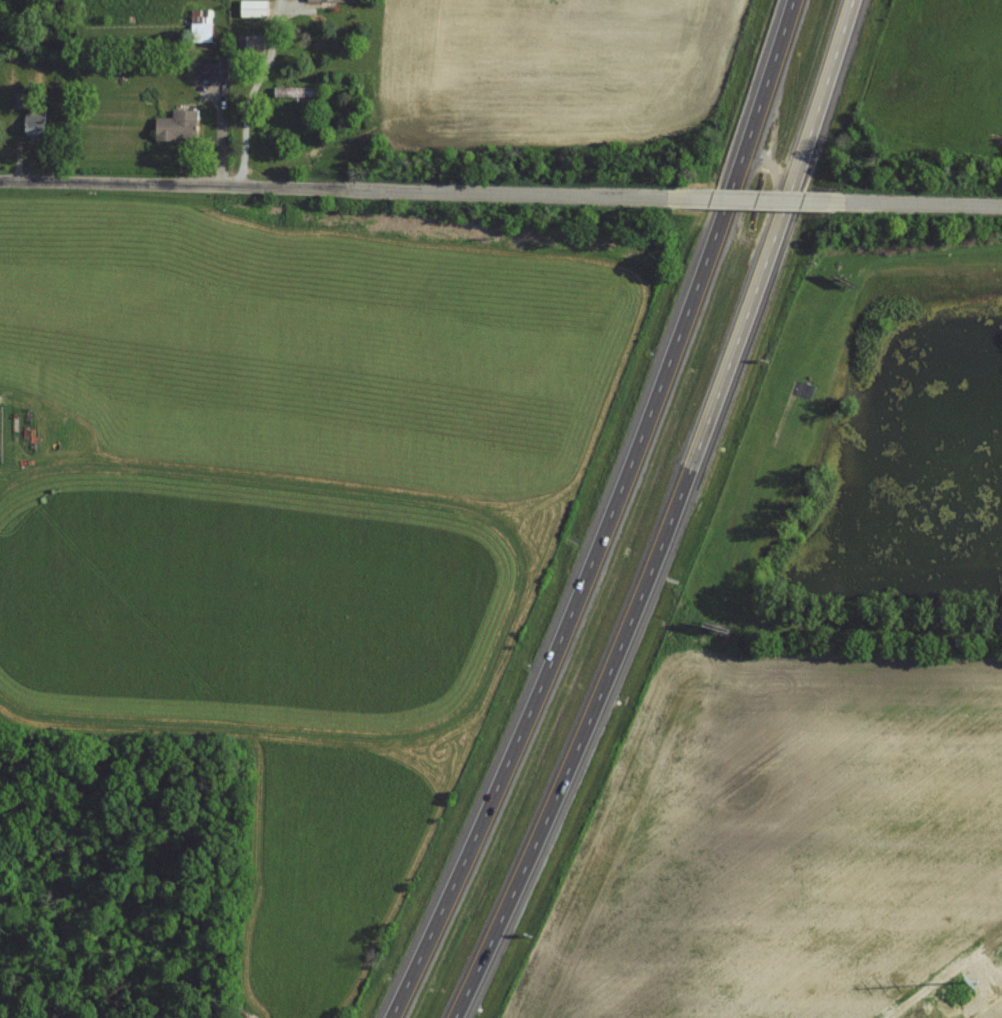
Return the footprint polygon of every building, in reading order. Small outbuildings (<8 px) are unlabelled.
[(243,16),(268,16),(268,0),(243,0),(243,16)] [(214,17),(193,17),(193,42),(214,42),(214,17)] [(239,54),(265,54),(265,34),(239,34),(239,54)] [(219,62),(199,62),(199,80),(230,80),(230,57),(219,57),(219,62)] [(320,96),(320,87),(276,87),(276,96),(320,96)] [(46,138),(46,107),(27,107),(27,138),(46,138)] [(198,140),(198,109),(174,109),(174,117),(158,117),(158,140),(198,140)]
